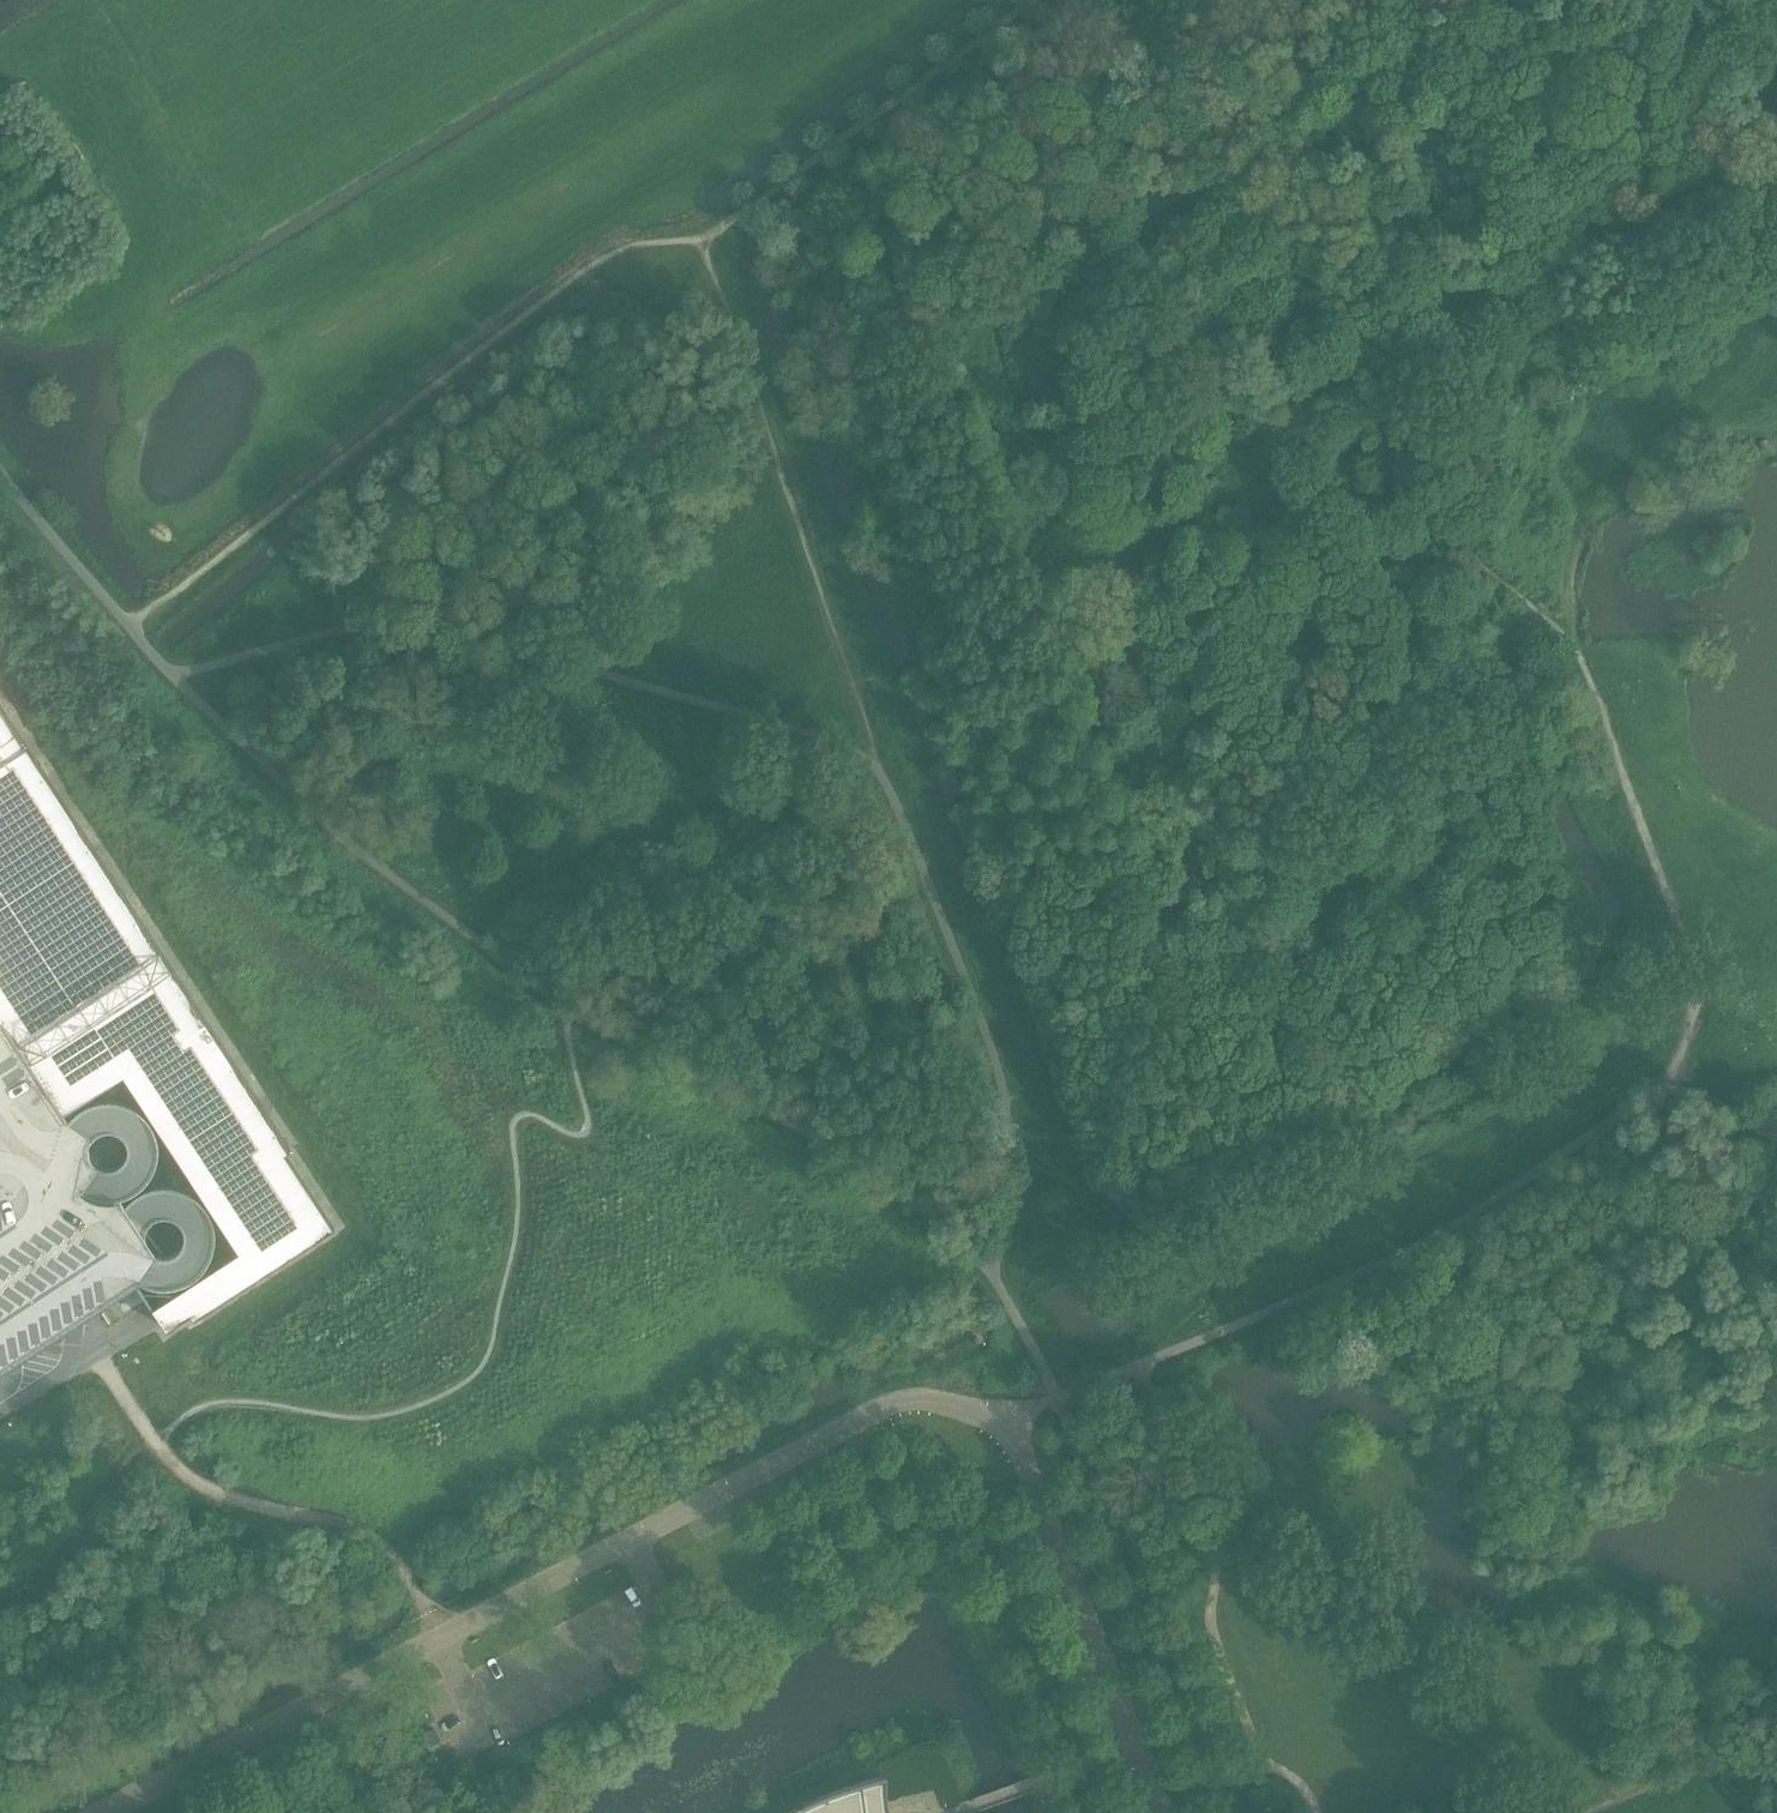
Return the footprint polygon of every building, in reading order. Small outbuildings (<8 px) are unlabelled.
[(76,1322),(142,1280),(158,1312),(170,1332),(339,1230),(210,1021),(31,743),(0,693),(0,1372),(76,1322)] [(446,1741),(437,1726),(422,1734),(430,1749),(446,1741)] [(876,1782),(885,1780),(884,1778),(871,1781),(863,1783),(853,1787),(840,1791),(832,1794),(820,1799),(809,1804),(797,1810),(792,1812),(881,1812),(876,1782)]
